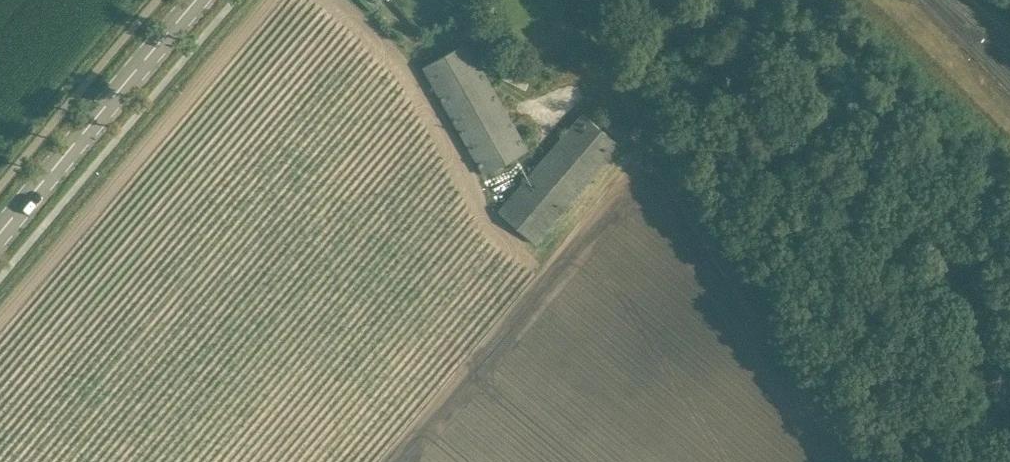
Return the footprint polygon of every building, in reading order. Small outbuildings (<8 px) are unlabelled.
[(485,175),(529,150),(468,42),(424,66),(485,175)] [(536,243),(621,145),(584,113),(499,211),(536,243)]
